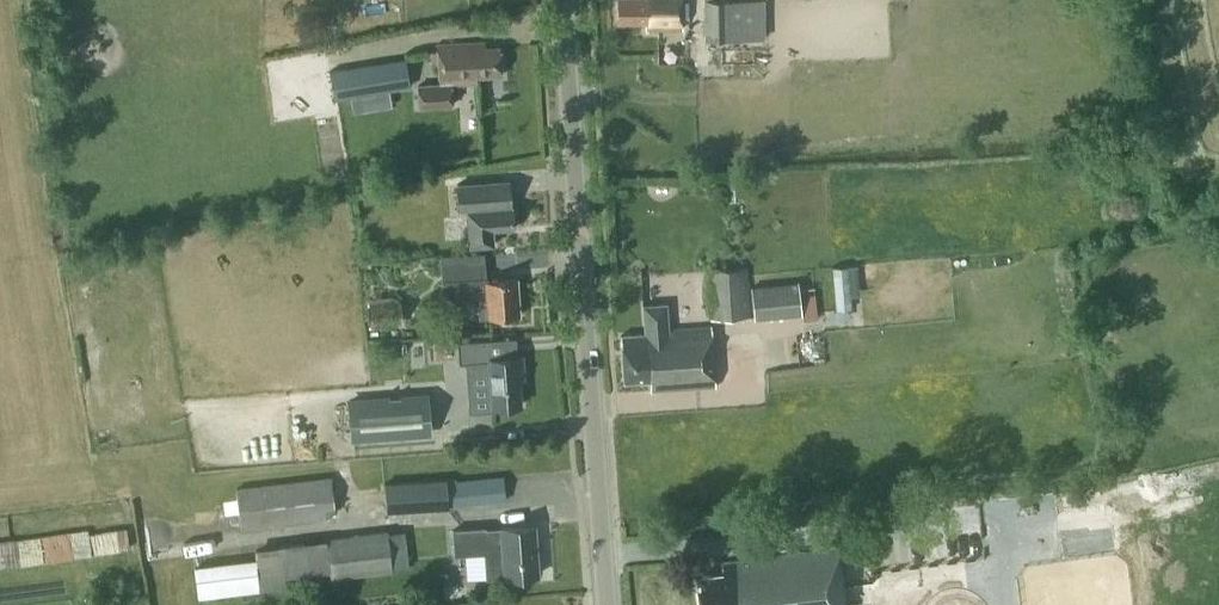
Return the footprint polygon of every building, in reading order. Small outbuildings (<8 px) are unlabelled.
[(681,18),(689,18),(689,0),(618,0),(618,23),(646,23),(646,28),(681,28),(681,18)] [(755,37),(766,37),(766,0),(705,0),(705,37),(755,37)] [(454,105),(453,84),(476,82),(476,77),(499,76),(498,47),(484,47),(484,42),(439,44),(441,81),(417,82),(418,106),(454,105)] [(411,85),(407,57),(330,69),(335,97),(411,85)] [(493,229),(511,229),(510,208),(511,208),(509,181),(458,184),(459,212),(467,212),(469,248),(494,246),(493,229)] [(852,309),(850,265),(833,265),(835,309),(852,309)] [(749,317),(746,267),(709,269),(711,319),(749,317)] [(516,278),(488,280),(487,275),(442,278),(444,300),(477,299),(478,318),(518,316),(516,278)] [(755,318),(802,314),(799,281),(752,285),(755,318)] [(369,296),(369,301),(370,325),(402,323),(401,299),(397,299),(397,295),(369,296)] [(648,380),(649,391),(715,387),(711,326),(666,329),(665,305),(644,306),(646,336),(622,338),(624,379),(625,381),(648,380)] [(491,407),(521,405),(519,380),(524,379),(522,355),(492,358),(491,339),(459,342),(460,363),(468,362),(469,378),(489,376),(491,407)] [(353,438),(429,432),(426,394),(350,400),(353,438)] [(448,497),(456,496),(457,505),(506,500),(503,474),(454,479),(454,477),(384,482),(386,510),(449,506),(448,497)] [(337,515),(332,475),(236,487),(241,527),(337,515)] [(88,528),(0,541),(0,567),(130,548),(127,523),(88,528)] [(486,578),(504,576),(504,577),(538,575),(534,525),(499,527),(499,528),(454,532),(456,554),(484,552),(486,578)] [(332,577),(393,570),(409,568),(404,530),(388,532),(388,529),(327,536),(327,539),(255,547),(256,559),(195,566),(198,596),(286,586),(285,575),(331,570),(332,577)] [(840,546),(723,561),(725,572),(699,575),(702,604),(847,604),(840,546)]
